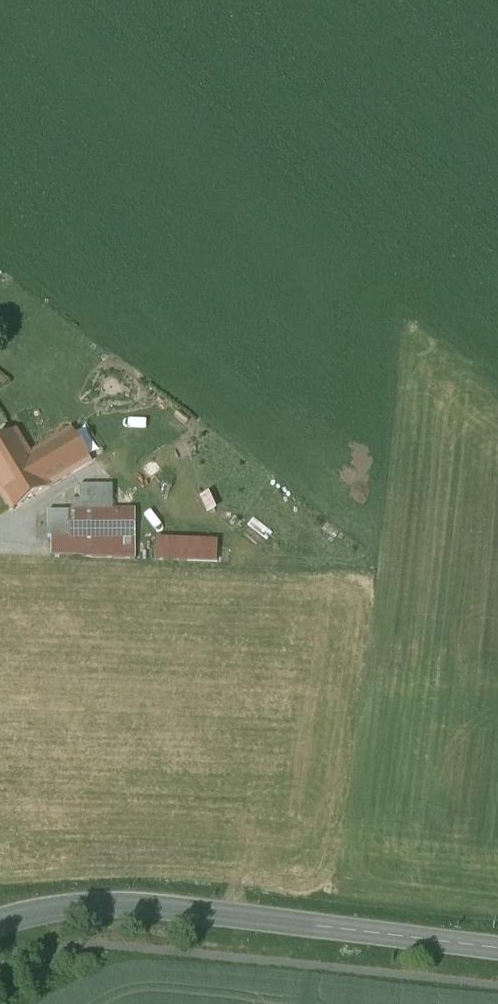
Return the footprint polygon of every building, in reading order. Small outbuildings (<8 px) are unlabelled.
[(71,434),(29,459),(46,488),(88,463),(71,434)] [(0,446),(0,488),(12,508),(46,488),(29,459),(15,437),(0,446)] [(113,487),(80,487),(80,502),(72,502),(72,513),(113,513),(113,487)] [(69,513),(48,513),(48,539),(52,539),(69,539),(69,513)] [(72,513),(69,513),(69,539),(52,539),(52,556),(83,556),(83,558),(83,559),(136,561),(136,513),(113,513),(72,513)]
